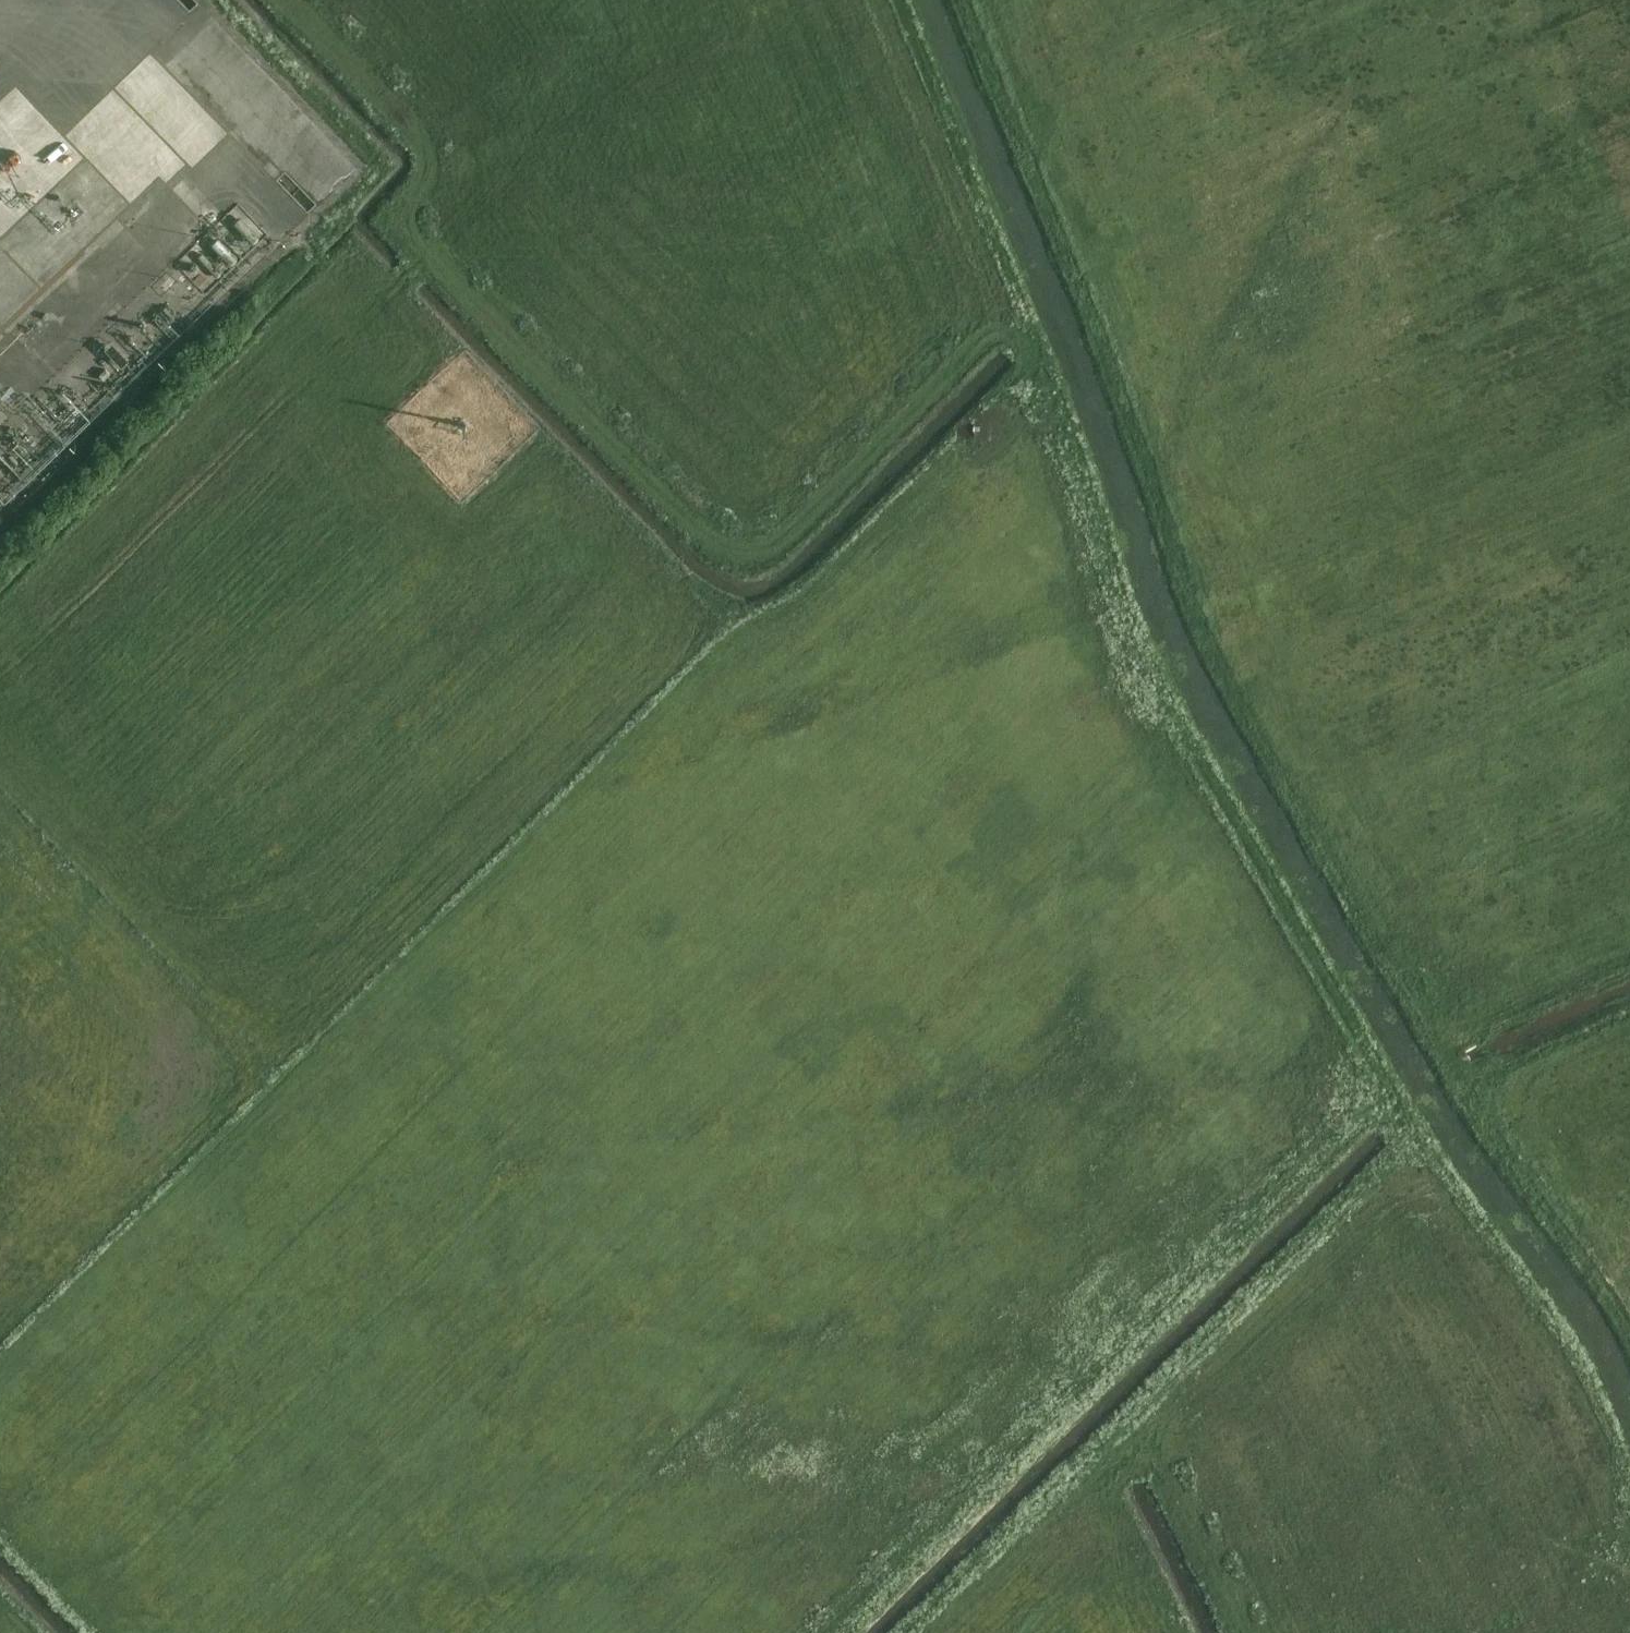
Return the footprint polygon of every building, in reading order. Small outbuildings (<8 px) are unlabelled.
[(0,113),(0,245),(92,158),(135,205),(165,177),(172,184),(193,164),(197,169),(234,135),(158,55),(69,138),(24,91),(0,113)]
